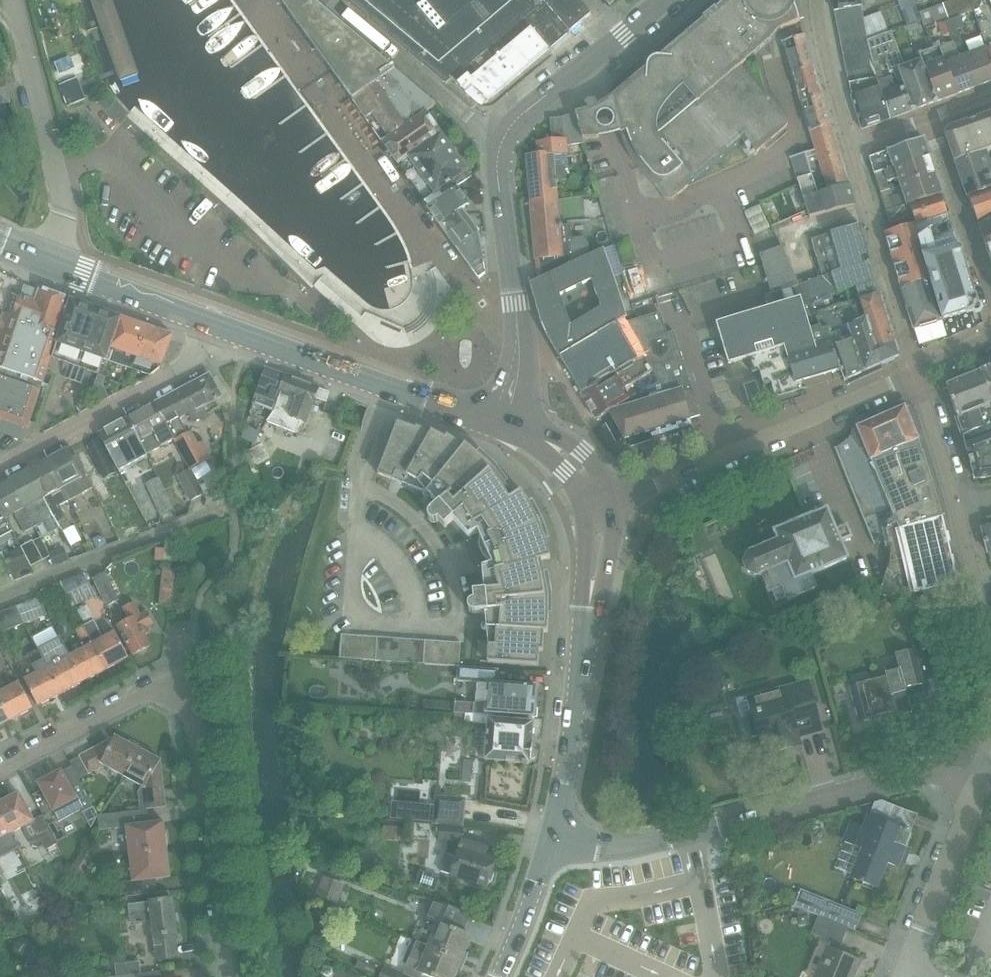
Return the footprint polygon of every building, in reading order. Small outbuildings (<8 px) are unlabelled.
[(118,81),(139,74),(113,0),(91,0),(118,81)] [(395,70),(313,0),(280,0),(350,96),(352,99),(395,70)] [(348,3),(444,83),(445,84),(452,78),(465,93),(471,98),(472,97),(477,102),(478,103),(480,104),(483,105),(488,100),(489,101),(521,73),(548,51),(591,15),(585,8),(564,26),(555,15),(547,6),(542,0),(345,0),(348,3)] [(547,6),(555,15),(564,26),(585,8),(578,0),(542,0),(547,6)] [(659,57),(656,57),(654,57),(652,58),(651,59),(649,61),(648,63),(647,64),(647,67),(618,91),(616,93),(614,96),(613,98),(612,100),(612,102),(612,103),(613,106),(620,133),(624,143),(628,152),(633,160),(638,168),(642,172),(657,190),(664,198),(666,199),(668,200),(671,200),(673,199),(675,198),(688,187),(687,186),(691,182),(693,183),(695,181),(693,180),(706,170),(707,171),(709,169),(708,168),(720,158),(721,159),(723,157),(722,156),(734,146),(735,147),(737,145),(736,144),(745,137),(757,152),(764,145),(771,139),(771,140),(786,128),(787,126),(787,125),(788,123),(788,121),(787,119),(786,117),(767,94),(765,95),(741,66),(771,41),(780,30),(781,29),(800,21),(798,13),(794,5),(795,3),(795,0),(726,0),(659,57)] [(861,7),(860,0),(834,0),(834,11),(861,7)] [(912,0),(906,0),(898,3),(907,27),(920,22),(917,13),(912,0)] [(942,5),(947,20),(960,15),(972,11),(969,4),(968,0),(954,0),(942,5)] [(942,5),(917,13),(920,22),(923,29),(947,20),(942,5)] [(863,19),(861,7),(834,11),(837,23),(863,19)] [(960,15),(943,22),(948,34),(965,27),(960,15)] [(987,17),(975,22),(985,48),(990,64),(990,27),(987,17)] [(864,30),(863,19),(837,23),(839,35),(864,30)] [(866,41),(864,30),(839,35),(842,48),(866,41)] [(935,102),(920,60),(902,67),(890,33),(877,37),(884,59),(889,72),(892,71),(897,87),(907,113),(926,106),(935,102)] [(782,42),(791,73),(813,66),(804,35),(782,42)] [(907,113),(897,87),(894,88),(889,76),(883,78),(876,62),(884,59),(877,37),(866,41),(873,65),(878,83),(882,98),(890,119),(907,113)] [(873,65),(866,41),(842,48),(847,72),(873,65)] [(985,48),(960,58),(954,42),(940,47),(958,94),(990,82),(990,64),(985,48)] [(939,45),(918,53),(920,60),(935,102),(958,94),(940,47),(939,45)] [(882,98),(878,83),(873,65),(847,72),(854,109),(861,130),(890,119),(882,98)] [(791,73),(800,102),(822,96),(813,66),(791,73)] [(436,105),(395,70),(352,99),(366,120),(383,142),(426,112),(436,105)] [(0,76),(0,106),(11,103),(4,75),(0,76)] [(79,82),(61,89),(67,106),(85,99),(79,82)] [(800,102),(809,132),(830,125),(822,96),(800,102)] [(575,113),(582,139),(599,138),(591,109),(575,113)] [(442,134),(426,112),(383,142),(398,165),(408,157),(442,134)] [(563,125),(570,146),(584,144),(582,139),(575,113),(563,117),(563,125)] [(948,129),(945,135),(956,165),(987,153),(990,152),(990,113),(948,129)] [(570,146),(563,125),(565,139),(537,142),(538,155),(526,156),(530,202),(558,199),(556,182),(566,181),(565,166),(555,167),(554,155),(568,154),(567,146),(570,146)] [(829,191),(848,185),(830,125),(809,132),(814,150),(816,150),(829,191)] [(467,170),(442,134),(408,157),(435,194),(425,201),(428,207),(440,199),(457,187),(469,179),(472,177),(467,170)] [(924,139),(870,158),(875,176),(898,168),(929,157),(924,139)] [(817,195),(805,153),(789,158),(797,186),(798,185),(807,209),(810,218),(835,211),(854,205),(848,185),(829,191),(817,195)] [(956,165),(962,182),(990,171),(990,160),(989,160),(987,153),(956,165)] [(935,174),(929,157),(898,168),(903,185),(935,174)] [(898,168),(875,176),(886,211),(909,203),(903,185),(898,168)] [(990,191),(990,171),(962,182),(967,197),(969,197),(969,198),(990,191)] [(909,203),(940,193),(935,174),(903,185),(909,203)] [(472,177),(469,179),(457,187),(440,199),(428,207),(429,207),(428,208),(457,248),(478,233),(461,210),(469,204),(461,193),(473,184),(472,177)] [(969,198),(979,225),(990,221),(990,191),(969,198)] [(946,212),(940,193),(909,203),(886,211),(890,227),(912,220),(913,224),(917,222),(934,216),(946,212)] [(767,227),(783,221),(774,198),(758,204),(767,227)] [(537,280),(574,262),(590,255),(590,245),(586,240),(582,237),(572,238),(570,226),(560,226),(558,199),(530,202),(535,258),(537,280)] [(923,258),(930,282),(943,320),(967,313),(967,314),(978,310),(975,299),(974,299),(963,263),(964,263),(959,247),(958,247),(954,234),(932,240),(929,232),(948,220),(946,215),(947,215),(947,214),(946,212),(934,216),(917,222),(913,224),(922,254),(923,258)] [(985,243),(990,240),(990,221),(979,225),(985,243)] [(922,254),(913,224),(892,231),(884,233),(893,263),(922,254)] [(870,262),(860,225),(811,239),(824,277),(868,263),(870,262)] [(478,233),(457,248),(479,278),(485,274),(478,233)] [(841,370),(824,330),(818,333),(807,305),(799,286),(782,247),(760,255),(771,295),(763,298),(766,308),(778,349),(748,358),(752,373),(759,370),(764,385),(771,383),(775,397),(791,392),(789,385),(841,370)] [(590,255),(574,262),(537,280),(531,283),(530,283),(542,324),(546,334),(559,357),(560,357),(598,334),(612,326),(627,317),(603,249),(590,255)] [(930,282),(923,258),(922,254),(893,263),(902,292),(930,282)] [(799,286),(807,305),(837,291),(837,292),(850,288),(854,300),(855,304),(860,302),(879,365),(898,357),(868,263),(824,277),(799,286)] [(914,329),(943,320),(930,282),(902,292),(914,329)] [(23,441),(52,358),(71,300),(39,288),(35,301),(20,296),(13,317),(3,313),(0,323),(0,433),(23,441)] [(824,330),(841,370),(845,381),(879,365),(860,302),(855,304),(854,300),(848,302),(851,313),(846,315),(842,304),(836,306),(832,295),(838,294),(837,292),(837,291),(807,305),(818,333),(824,330)] [(52,358),(75,366),(96,309),(71,300),(52,358)] [(778,349),(766,308),(716,323),(728,364),(748,358),(778,349)] [(96,309),(75,366),(99,374),(104,360),(106,360),(121,317),(120,317),(96,309)] [(649,431),(651,437),(689,423),(688,419),(700,416),(674,332),(667,334),(660,312),(641,318),(627,322),(639,344),(638,345),(645,357),(653,371),(659,382),(632,399),(631,398),(609,411),(609,412),(625,439),(649,431)] [(135,370),(150,327),(121,317),(106,360),(135,370)] [(614,330),(612,326),(598,334),(560,357),(582,395),(616,374),(633,364),(626,351),(638,345),(639,344),(627,322),(626,322),(626,324),(614,330)] [(150,375),(150,376),(162,366),(173,335),(150,327),(135,370),(150,375)] [(596,420),(609,412),(609,411),(631,398),(624,389),(653,371),(645,357),(633,364),(616,374),(582,395),(596,420)] [(286,376),(265,368),(253,403),(268,408),(274,411),(274,410),(280,394),(279,394),(286,376)] [(982,372),(990,396),(990,368),(982,372)] [(987,431),(990,430),(990,396),(982,372),(967,378),(987,431)] [(99,374),(93,390),(101,403),(110,398),(103,385),(106,377),(99,374)] [(329,392),(286,376),(279,394),(280,394),(274,410),(274,411),(267,422),(302,436),(315,399),(326,402),(329,392)] [(206,377),(155,404),(174,439),(190,468),(193,466),(199,463),(209,458),(201,443),(197,445),(190,432),(187,434),(178,418),(188,412),(192,420),(206,413),(202,406),(214,400),(221,396),(211,378),(211,379),(206,377)] [(962,436),(963,436),(975,436),(987,431),(967,378),(946,387),(957,417),(956,417),(962,436)] [(174,439),(155,404),(128,418),(140,439),(139,440),(147,454),(174,439)] [(958,584),(942,517),(923,453),(918,440),(905,407),(901,409),(902,409),(881,418),(881,417),(879,418),(880,422),(869,427),(867,425),(849,438),(860,451),(870,465),(872,467),(876,473),(877,475),(881,486),(886,497),(890,509),(896,522),(887,528),(885,529),(888,545),(889,550),(889,556),(888,562),(887,569),(883,583),(880,591),(877,597),(878,597),(879,595),(883,597),(883,598),(888,599),(892,599),(894,599),(896,599),(958,584)] [(128,418),(99,434),(120,472),(148,457),(147,454),(139,440),(128,418)] [(521,511),(513,499),(505,486),(479,456),(465,446),(464,447),(447,436),(445,439),(432,431),(430,433),(416,427),(415,429),(397,422),(377,474),(393,480),(392,481),(398,483),(398,487),(400,490),(404,489),(407,486),(423,493),(423,496),(424,499),(428,499),(431,498),(438,505),(429,513),(428,517),(428,520),(431,522),(434,523),(437,523),(438,521),(444,528),(453,520),(469,538),(478,532),(479,535),(480,535),(479,542),(480,548),(481,551),(539,525),(538,522),(529,506),(521,511)] [(241,436),(253,440),(257,429),(246,425),(241,436)] [(964,444),(975,481),(990,479),(990,435),(964,444)] [(870,465),(860,451),(849,438),(836,447),(847,474),(870,465)] [(114,474),(106,458),(97,440),(87,445),(104,479),(114,474)] [(251,470),(259,466),(271,459),(262,444),(251,450),(250,450),(243,454),(251,470)] [(73,452),(101,507),(113,501),(85,446),(73,452)] [(67,451),(48,461),(70,501),(89,491),(67,451)] [(60,506),(70,501),(48,461),(30,470),(61,528),(63,531),(71,526),(60,506)] [(851,486),(877,475),(876,473),(872,467),(870,465),(847,474),(851,486)] [(177,475),(182,484),(191,501),(203,495),(190,469),(177,475)] [(11,480),(37,527),(45,522),(51,534),(61,528),(30,470),(11,480)] [(166,490),(178,485),(172,471),(160,476),(166,490)] [(856,497),(881,486),(877,475),(851,486),(856,497)] [(146,483),(152,497),(161,515),(172,510),(157,478),(146,483)] [(11,517),(15,515),(25,533),(37,527),(11,480),(0,487),(0,508),(6,518),(10,516),(11,517)] [(860,508),(886,497),(881,486),(856,497),(860,508)] [(865,519),(890,509),(886,497),(860,508),(865,519)] [(13,532),(6,519),(11,517),(10,516),(6,518),(0,508),(0,539),(13,532)] [(794,598),(799,596),(815,589),(810,577),(848,562),(840,543),(851,539),(847,527),(835,532),(827,513),(813,518),(812,518),(789,527),(789,528),(775,534),(779,543),(750,555),(751,556),(748,557),(745,565),(748,573),(756,576),(758,575),(759,576),(768,573),(776,590),(788,585),(794,598)] [(94,517),(79,523),(85,536),(99,529),(94,517)] [(548,616),(545,577),(537,548),(546,545),(541,527),(539,525),(481,551),(482,554),(486,559),(491,562),(492,565),(482,569),(484,592),(473,593),(474,602),(472,602),(469,604),(468,607),(468,610),(470,613),(473,614),(485,613),(486,623),(482,625),(481,629),(483,632),(487,633),(488,646),(487,663),(518,665),(538,666),(539,651),(543,651),(543,633),(547,633),(548,616)] [(988,553),(990,552),(990,527),(982,530),(988,553)] [(99,537),(94,539),(98,547),(106,544),(104,539),(99,537)] [(20,546),(31,567),(43,560),(50,556),(40,538),(34,542),(33,541),(21,548),(21,546),(20,546)] [(164,548),(163,561),(173,562),(175,542),(171,542),(165,541),(165,544),(164,548)] [(12,557),(5,561),(10,572),(12,576),(32,568),(31,567),(20,546),(9,552),(12,557)] [(64,547),(50,553),(56,566),(69,561),(64,547)] [(10,572),(5,561),(0,553),(0,578),(10,572)] [(176,558),(174,598),(189,598),(190,558),(176,558)] [(32,568),(12,576),(15,580),(34,573),(32,568)] [(105,574),(93,579),(107,608),(119,602),(105,574)] [(64,589),(65,592),(72,607),(95,596),(86,578),(64,589)] [(47,616),(39,601),(38,599),(15,607),(25,625),(47,616)] [(134,602),(123,608),(130,620),(118,627),(133,656),(151,647),(145,636),(150,633),(147,628),(153,624),(147,612),(140,615),(134,602)] [(0,634),(25,625),(15,607),(0,613),(0,634)] [(88,638),(92,645),(105,671),(128,658),(115,633),(103,639),(99,631),(95,633),(90,623),(82,627),(88,638)] [(886,677),(849,687),(853,703),(859,722),(897,712),(898,714),(911,711),(908,699),(906,689),(924,684),(923,679),(943,674),(935,644),(930,624),(908,629),(913,650),(895,654),(897,662),(883,665),(885,673),(886,677)] [(81,641),(88,638),(82,627),(75,631),(81,641)] [(352,660),(353,636),(341,635),(340,659),(352,660)] [(364,660),(365,636),(353,636),(352,660),(364,660)] [(376,661),(377,637),(365,636),(364,660),(376,661)] [(388,662),(389,638),(377,637),(376,661),(388,662)] [(61,694),(83,682),(70,657),(61,638),(38,651),(61,694)] [(400,663),(401,639),(389,638),(388,662),(400,663)] [(411,664),(413,640),(401,639),(400,663),(411,664)] [(423,664),(425,640),(413,640),(411,664),(423,664)] [(435,665),(437,641),(425,640),(423,664),(435,665)] [(447,666),(449,642),(437,641),(435,665),(447,666)] [(459,667),(461,643),(449,642),(447,666),(459,667)] [(83,682),(105,671),(92,645),(70,657),(83,682)] [(24,681),(38,706),(61,694),(38,651),(28,656),(33,666),(33,667),(37,674),(24,681)] [(464,714),(493,715),(534,718),(535,710),(534,709),(536,687),(497,684),(499,669),(458,667),(457,681),(486,684),(485,701),(475,704),(454,702),(453,713),(464,714)] [(767,755),(783,751),(801,746),(798,738),(822,732),(816,713),(815,708),(814,709),(807,681),(771,691),(748,697),(752,715),(747,716),(747,719),(752,738),(758,737),(762,752),(766,751),(767,755)] [(9,721),(33,709),(19,683),(5,691),(1,683),(0,683),(0,703),(9,721)] [(424,699),(423,711),(450,713),(451,713),(452,702),(424,699)] [(9,721),(0,703),(0,726),(9,721)] [(484,761),(510,763),(522,764),(522,766),(526,766),(526,764),(529,765),(529,763),(531,763),(532,745),(531,745),(533,724),(493,720),(493,715),(464,714),(463,728),(487,730),(484,761)] [(80,756),(90,774),(104,766),(123,776),(138,749),(116,737),(113,743),(109,741),(80,756)] [(138,749),(123,776),(141,785),(137,792),(140,811),(146,809),(165,807),(160,768),(157,766),(160,761),(138,749)] [(88,799),(78,804),(76,799),(61,771),(38,783),(53,812),(55,811),(60,820),(80,809),(82,813),(93,808),(88,799)] [(16,846),(18,845),(12,834),(23,827),(32,844),(38,847),(43,844),(46,850),(58,844),(43,815),(33,820),(19,793),(0,803),(0,813),(11,834),(16,846)] [(466,801),(434,799),(432,824),(464,826),(466,801)] [(881,801),(876,804),(870,817),(868,816),(864,828),(851,823),(844,840),(863,848),(851,878),(862,882),(862,885),(871,889),(872,887),(876,888),(886,862),(897,867),(911,831),(907,830),(914,813),(893,805),(881,801)] [(146,809),(140,811),(97,816),(99,831),(126,827),(129,855),(167,851),(164,822),(148,824),(146,809)] [(18,848),(16,846),(11,834),(0,813),(0,857),(18,848)] [(488,850),(469,843),(461,841),(463,829),(439,826),(437,840),(446,841),(444,854),(445,854),(439,872),(487,887),(496,861),(486,857),(488,850)] [(120,898),(136,896),(156,893),(154,879),(170,877),(167,851),(129,855),(132,882),(118,884),(120,898)] [(75,862),(86,870),(92,860),(81,853),(75,862)] [(86,870),(75,862),(69,872),(80,879),(86,870)] [(322,880),(316,896),(337,904),(343,888),(322,880)] [(818,917),(848,929),(854,931),(861,914),(801,890),(794,907),(818,917)] [(455,891),(449,905),(460,910),(466,895),(455,891)] [(156,960),(158,960),(178,957),(175,936),(177,935),(173,900),(128,905),(131,924),(152,922),(156,960)] [(429,900),(422,918),(437,925),(428,948),(459,960),(469,936),(461,932),(468,916),(449,908),(429,900)] [(5,935),(11,918),(0,915),(0,933),(5,935)] [(806,916),(797,917),(799,926),(808,925),(806,916)] [(848,929),(818,917),(811,935),(830,943),(817,976),(852,976),(858,962),(837,954),(840,946),(848,929)] [(355,967),(369,974),(368,976),(420,976),(421,974),(429,976),(453,976),(459,960),(428,948),(419,944),(416,952),(412,951),(403,974),(384,965),(382,971),(379,969),(359,959),(355,967)]
